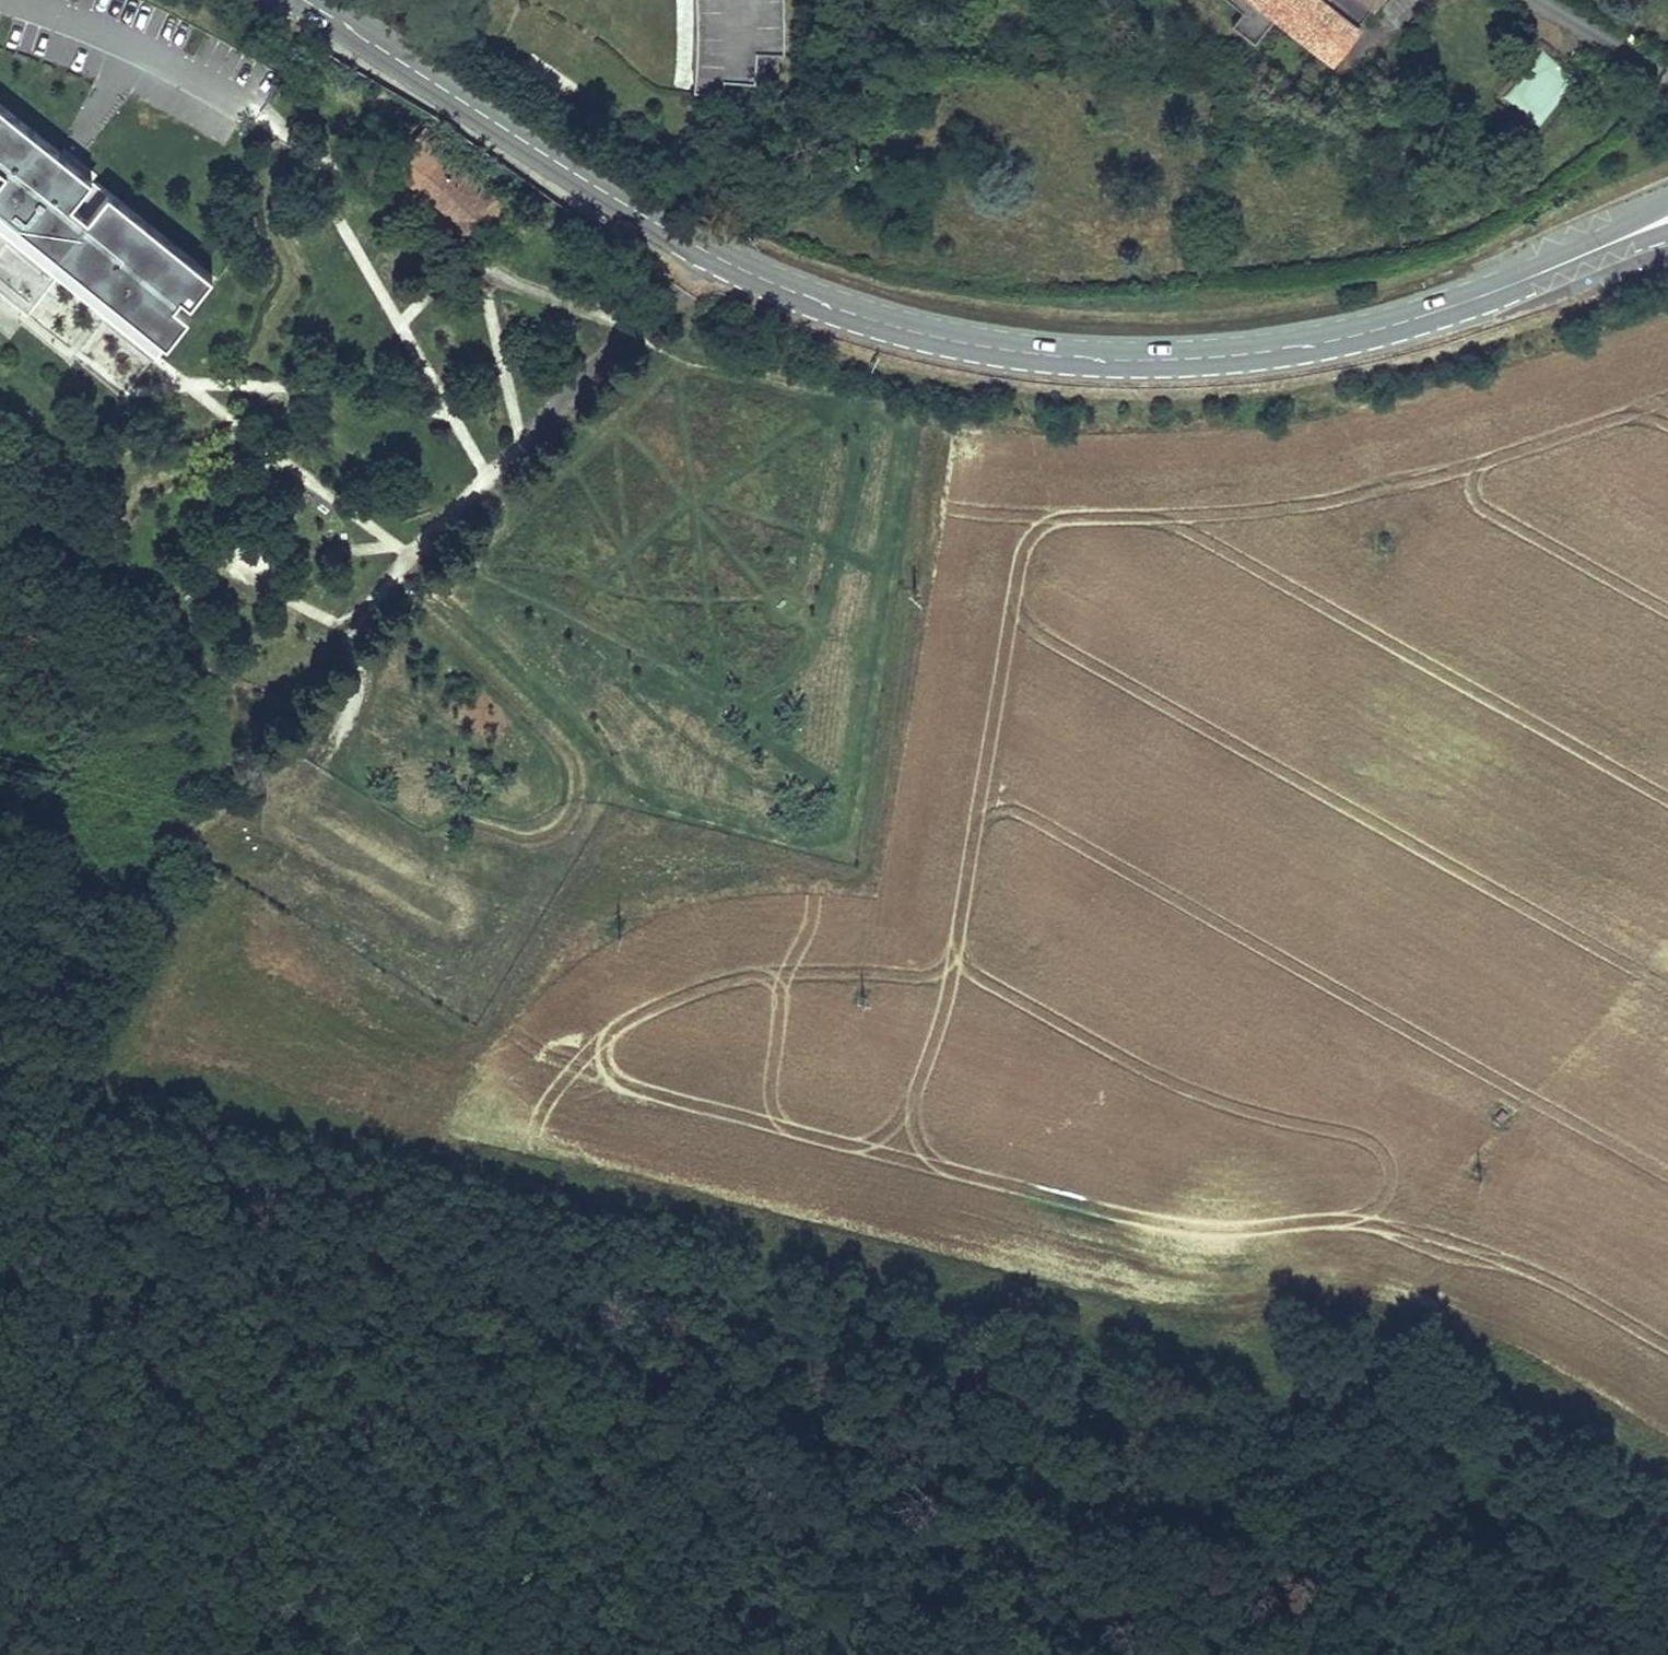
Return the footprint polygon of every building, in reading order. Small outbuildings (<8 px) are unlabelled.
[(692,81),(722,84),(723,71),(753,74),(755,51),(756,44),(782,47),(780,0),(695,0),(692,81)] [(1255,0),(1222,0),(1238,14),(1229,24),(1252,45),(1275,18),(1255,0)] [(1275,18),(1328,54),(1371,0),(1255,0),(1275,18)] [(782,47),(756,44),(755,51),(782,54),(782,47)] [(1538,127),(1574,82),(1542,56),(1506,101),(1538,127)] [(168,335),(217,273),(0,102),(0,203),(168,335)] [(478,244),(500,222),(484,206),(493,196),(420,130),(389,163),(478,244)]
